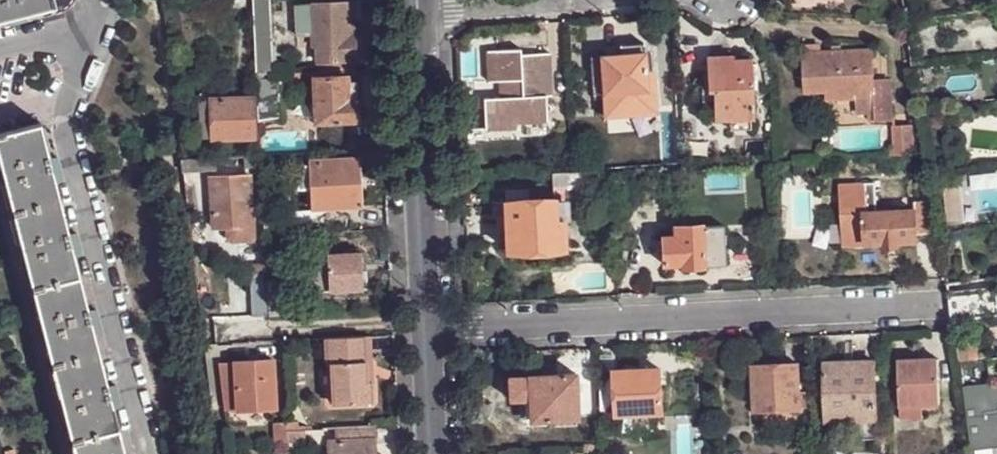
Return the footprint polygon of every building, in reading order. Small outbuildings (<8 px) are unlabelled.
[(52,0),(0,0),(0,23),(54,9),(52,0)] [(255,75),(272,74),(269,0),(252,0),(255,75)] [(312,32),(311,3),(296,4),(296,32),(312,32)] [(347,3),(311,3),(312,32),(312,45),(317,45),(317,60),(318,61),(353,59),(355,59),(354,33),(348,33),(348,21),(347,3)] [(599,56),(603,94),(648,90),(647,79),(644,42),(619,44),(620,54),(599,56)] [(857,115),(868,115),(873,115),(873,122),(891,121),(890,81),(873,81),(872,50),(820,53),(820,46),(803,47),(805,92),(825,91),(856,90),(856,98),(857,115)] [(515,118),(516,124),(547,122),(546,95),(551,95),(549,53),(520,55),(520,49),(485,51),(486,81),(497,81),(503,81),(504,97),(497,98),(482,99),(483,132),(501,130),(500,119),(515,118)] [(593,95),(603,94),(599,56),(591,57),(593,95)] [(727,120),(750,120),(752,119),(750,59),(731,60),(731,56),(705,56),(705,71),(706,90),(712,91),(713,104),(713,121),(727,120)] [(318,66),(318,72),(344,71),(352,71),(353,59),(318,61),(318,66)] [(318,72),(314,72),(316,121),(357,120),(357,98),(346,99),(345,82),(344,71),(318,72)] [(298,73),(280,74),(280,78),(281,85),(298,84),(298,73)] [(280,78),(255,79),(256,104),(257,123),(283,122),(281,85),(280,78)] [(648,90),(603,94),(604,116),(657,112),(656,79),(647,79),(648,90)] [(356,81),(345,82),(346,99),(357,98),(356,81)] [(701,105),(713,104),(712,91),(706,90),(700,90),(701,105)] [(856,90),(825,91),(825,100),(856,98),(856,90)] [(253,96),(210,98),(212,138),(253,136),(253,96)] [(923,146),(917,112),(917,106),(906,106),(907,125),(890,126),(891,149),(886,149),(886,158),(914,156),(913,147),(923,146)] [(516,129),(516,124),(515,118),(500,119),(501,130),(516,129)] [(750,131),(750,120),(727,120),(728,131),(750,131)] [(46,156),(39,124),(0,134),(0,164),(1,168),(76,453),(125,453),(46,156)] [(226,142),(227,155),(242,155),(258,155),(258,146),(258,142),(226,142)] [(258,155),(242,155),(243,166),(259,166),(258,155)] [(181,159),(182,170),(193,170),(215,168),(215,156),(181,159)] [(308,164),(310,186),(311,207),(362,205),(359,159),(308,161),(308,164)] [(298,187),(310,186),(308,164),(298,165),(298,187)] [(598,184),(608,183),(607,171),(597,171),(598,184)] [(566,172),(552,173),(554,200),(556,199),(567,199),(566,172)] [(249,175),(209,177),(212,227),(225,227),(226,238),(231,243),(253,241),(249,175)] [(944,191),(947,225),(964,224),(961,189),(944,191)] [(506,215),(507,226),(507,250),(565,248),(564,220),(556,221),(556,199),(554,200),(506,202),(506,215)] [(567,199),(556,199),(556,221),(564,220),(568,220),(567,199)] [(498,215),(506,215),(506,202),(491,203),(491,214),(483,214),(483,221),(498,221),(498,215)] [(915,202),(915,211),(916,236),(932,235),(930,202),(915,202)] [(843,246),(867,244),(865,214),(867,214),(867,206),(842,207),(843,246)] [(867,214),(865,214),(867,244),(885,244),(885,248),(899,247),(898,243),(917,242),(916,236),(915,211),(888,213),(878,214),(867,214)] [(498,226),(507,226),(506,215),(498,215),(498,221),(498,226)] [(682,268),(704,267),(702,227),(702,226),(674,228),(675,237),(662,237),(664,265),(682,265),(682,268)] [(702,227),(704,267),(725,266),(724,227),(702,227)] [(306,254),(308,290),(365,288),(364,270),(361,269),(360,252),(306,254)] [(265,271),(265,261),(247,262),(248,272),(265,271)] [(248,272),(250,315),(267,314),(266,281),(265,271),(248,272)] [(266,281),(267,314),(289,313),(287,281),(266,281)] [(996,317),(996,291),(996,289),(947,296),(951,322),(996,317)] [(374,335),(331,336),(334,402),(371,401),(370,381),(377,381),(374,335)] [(976,344),(955,346),(958,362),(978,359),(976,344)] [(219,362),(222,409),(275,407),(272,358),(219,362)] [(898,406),(923,406),(938,406),(937,360),(897,361),(897,384),(892,384),(892,392),(898,391),(898,406)] [(855,421),(876,420),(874,362),(824,364),(827,421),(855,421)] [(799,408),(798,392),(797,364),(754,366),(756,410),(799,408)] [(575,373),(555,375),(554,365),(530,367),(531,375),(508,377),(509,399),(521,399),(529,399),(530,419),(554,418),(555,425),(575,424),(575,417),(576,417),(575,373)] [(661,385),(661,376),(661,374),(661,370),(615,372),(616,377),(617,409),(617,414),(663,413),(661,385)] [(601,410),(617,409),(616,377),(600,377),(601,410)] [(962,387),(969,430),(972,450),(996,447),(996,384),(990,385),(990,384),(962,387)] [(809,392),(798,392),(799,408),(810,408),(809,392)] [(924,420),(923,406),(898,406),(898,420),(924,420)] [(877,439),(876,420),(855,421),(855,440),(877,439)] [(276,442),(286,442),(287,440),(285,427),(285,421),(275,422),(276,442)] [(372,424),(336,425),(336,439),(373,437),(372,424)] [(285,427),(287,440),(322,438),(322,426),(285,427)] [(373,437),(336,439),(327,439),(328,453),(374,453),(373,437)]
